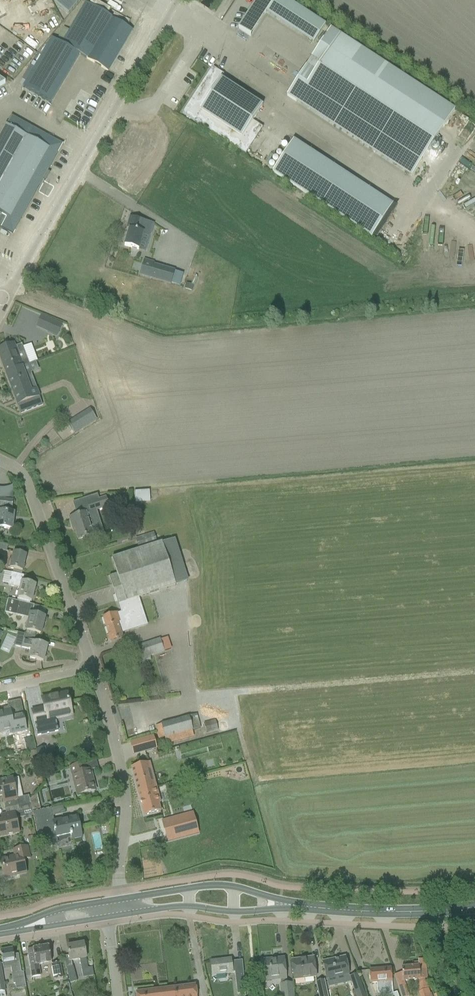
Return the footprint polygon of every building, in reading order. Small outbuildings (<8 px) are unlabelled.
[(78,1),(77,0),(50,0),(68,14),(78,1)] [(325,23),(286,0),(272,0),(271,2),(267,0),(254,0),(237,28),(250,36),(263,14),(313,43),(325,23)] [(56,41),(108,72),(132,30),(86,3),(69,31),(64,28),(56,41)] [(454,110),(330,29),(287,96),(296,102),(287,96),(297,80),(422,162),(412,178),(454,110)] [(217,60),(182,114),(245,155),(262,128),(252,121),(262,106),(218,77),(220,73),(213,68),(218,60),(217,60)] [(1,214),(0,215),(0,227),(0,228),(6,217),(10,219),(12,213),(21,218),(22,217),(43,178),(43,177),(45,178),(47,175),(45,174),(46,173),(62,145),(31,127),(26,136),(6,125),(0,136),(0,213),(1,214)] [(270,175),(373,235),(393,201),(289,141),(270,175)] [(149,235),(152,223),(130,217),(127,229),(129,229),(124,246),(138,250),(143,233),(149,235)] [(171,285),(175,271),(153,265),(154,263),(144,260),(139,276),(171,285)] [(51,320),(46,332),(56,336),(61,324),(51,320)] [(6,373),(22,367),(28,365),(27,364),(29,363),(22,345),(15,347),(14,344),(0,349),(0,358),(6,373)] [(22,367),(6,373),(21,413),(42,405),(36,389),(31,391),(22,367)] [(76,419),(68,424),(74,433),(82,428),(76,419)] [(148,502),(149,491),(134,490),(134,502),(148,502)] [(106,498),(87,504),(90,512),(95,511),(108,506),(106,498)] [(12,530),(14,514),(7,513),(8,508),(12,509),(13,502),(0,500),(0,528),(12,530)] [(79,515),(69,519),(72,526),(73,530),(75,530),(78,540),(88,537),(93,535),(91,530),(100,527),(95,511),(90,512),(85,513),(79,515)] [(135,539),(139,549),(157,544),(154,533),(135,539)] [(103,618),(111,643),(122,639),(121,633),(134,629),(132,622),(142,619),(136,599),(175,586),(161,543),(112,559),(117,575),(109,578),(118,605),(121,612),(103,618)] [(7,568),(13,569),(22,572),(26,556),(13,553),(11,560),(9,560),(7,568)] [(18,598),(22,599),(31,602),(35,586),(22,583),(24,576),(11,573),(8,586),(20,589),(18,598)] [(26,631),(31,632),(41,635),(44,618),(32,615),(34,606),(8,600),(5,613),(29,618),(26,631)] [(47,646),(34,643),(35,637),(18,633),(14,646),(31,650),(29,659),(43,662),(47,646)] [(135,647),(140,660),(164,652),(160,639),(135,647)] [(32,711),(38,736),(58,731),(55,719),(72,715),(67,694),(42,699),(44,709),(32,711)] [(13,730),(14,732),(26,730),(22,712),(11,714),(10,710),(0,713),(0,733),(13,730)] [(197,715),(156,726),(159,739),(164,738),(166,744),(193,737),(191,727),(199,725),(197,715)] [(153,737),(141,740),(145,752),(156,749),(153,737)] [(131,768),(144,816),(161,811),(159,804),(160,803),(149,763),(131,768)] [(77,795),(96,791),(90,770),(86,771),(85,764),(70,768),(74,782),(76,781),(80,794),(77,795)] [(3,796),(4,799),(3,800),(4,803),(5,809),(30,803),(29,796),(22,797),(18,798),(13,779),(12,779),(3,781),(0,782),(0,797),(3,796)] [(0,822),(0,837),(0,838),(10,835),(19,833),(16,819),(15,813),(31,810),(32,810),(30,803),(5,809),(6,815),(1,816),(1,819),(2,819),(3,822),(0,822)] [(33,816),(35,825),(51,816),(49,808),(40,810),(32,812),(33,816)] [(193,813),(162,821),(168,842),(198,834),(193,813)] [(70,836),(71,836),(72,839),(81,837),(77,817),(45,824),(47,832),(55,830),(56,838),(70,835),(70,836)] [(31,837),(27,838),(29,846),(37,844),(33,829),(29,830),(31,837)] [(30,847),(31,854),(38,853),(36,846),(30,847)] [(13,850),(15,857),(1,860),(4,875),(18,872),(19,875),(26,873),(23,860),(30,859),(27,847),(13,850)] [(81,960),(81,963),(80,963),(81,970),(83,970),(85,978),(94,976),(92,968),(88,969),(84,944),(67,947),(69,961),(81,960)] [(51,963),(50,956),(49,946),(27,950),(30,966),(32,977),(41,975),(39,965),(51,963)] [(0,951),(2,961),(3,965),(3,968),(10,967),(13,984),(15,983),(16,989),(25,988),(23,972),(21,972),(18,955),(14,955),(12,949),(0,951)] [(323,962),(325,972),(326,979),(349,974),(345,957),(323,962)] [(261,961),(262,971),(263,982),(286,979),(284,958),(261,961)] [(291,961),(293,971),(294,980),(316,977),(313,958),(291,961)] [(244,977),(242,961),(231,962),(231,959),(210,962),(212,976),(234,973),(236,988),(237,995),(245,994),(244,987),(243,977),(244,977)] [(51,964),(54,980),(63,978),(61,963),(51,964)] [(418,980),(418,992),(420,995),(430,995),(428,989),(426,966),(419,966),(402,967),(403,981),(404,981),(418,980)] [(66,968),(70,983),(77,981),(73,967),(66,968)] [(396,993),(393,994),(390,968),(369,970),(371,984),(377,983),(378,991),(379,990),(379,995),(386,994),(386,995),(397,995),(396,993)] [(350,977),(355,991),(351,993),(352,995),(364,995),(357,975),(350,977)] [(319,995),(327,995),(324,981),(316,982),(319,995)] [(398,983),(402,995),(409,995),(404,981),(398,983)] [(292,983),(279,984),(280,995),(293,995),(292,983)] [(136,995),(197,995),(195,985),(136,993),(136,995)]
